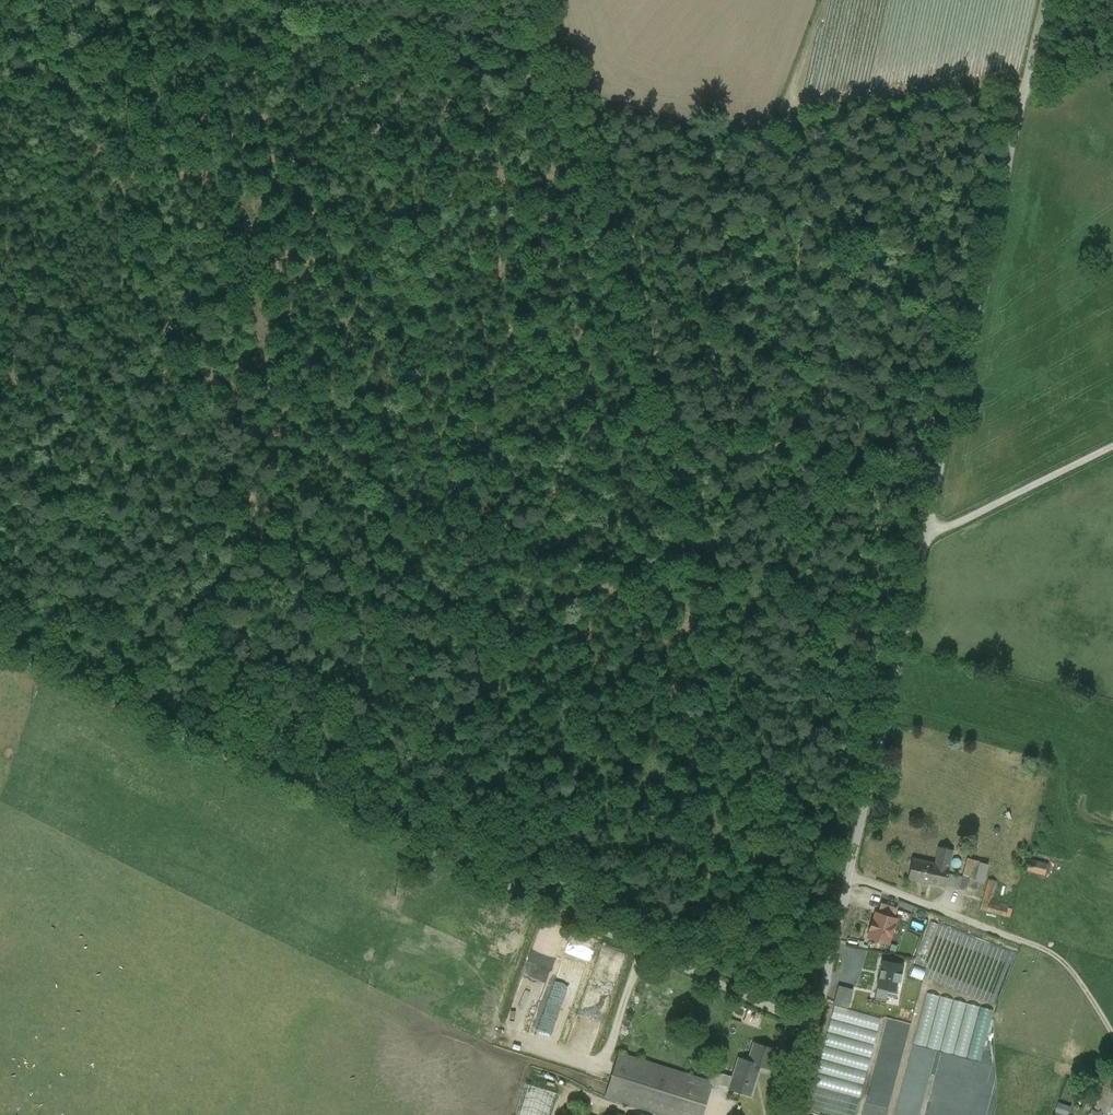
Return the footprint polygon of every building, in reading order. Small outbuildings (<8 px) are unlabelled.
[(932,847),(916,843),(914,855),(924,857),(925,855),(930,856),(933,847),(932,847)] [(938,848),(933,847),(930,856),(937,858),(939,848),(938,848)] [(948,850),(939,848),(937,858),(935,864),(945,866),(948,850)] [(980,861),(965,857),(963,864),(966,864),(960,889),(972,892),(980,861)] [(1029,858),(1026,869),(1043,874),(1046,863),(1029,858)] [(935,864),(913,859),(909,878),(944,885),(948,867),(945,866),(935,864)] [(990,900),(994,880),(986,878),(982,898),(990,900)] [(988,911),(1005,916),(1008,906),(991,901),(988,911)] [(895,919),(876,913),(874,920),(872,920),(872,921),(870,928),(870,929),(871,929),(869,937),(885,942),(888,935),(891,935),(893,927),(893,926),(895,919)] [(926,932),(936,933),(937,922),(927,921),(926,932)] [(902,965),(883,961),(875,998),(885,1000),(888,988),(887,988),(887,986),(894,988),(894,989),(894,990),(896,981),(899,981),(902,965)] [(879,1017),(848,1010),(853,988),(838,985),(827,1032),(836,1034),(830,1060),(817,1113),(825,1114),(857,1114),(879,1017)] [(979,1060),(992,1008),(925,992),(912,1044),(979,1060)] [(774,1049),(754,1042),(748,1060),(748,1061),(759,1064),(768,1067),(774,1049)] [(619,1052),(605,1096),(665,1114),(701,1114),(710,1087),(712,1081),(709,1080),(619,1052)] [(748,1060),(738,1057),(732,1076),(722,1073),(722,1074),(718,1085),(719,1085),(749,1094),(759,1064),(748,1061),(748,1060)] [(722,1074),(712,1070),(709,1080),(712,1081),(710,1087),(718,1090),(719,1085),(718,1085),(722,1074)] [(1104,1076),(1094,1100),(1097,1101),(1094,1110),(1109,1114),(1112,1114),(1112,1079),(1108,1077),(1104,1076)] [(1058,1103),(1056,1111),(1067,1114),(1068,1114),(1071,1107),(1058,1103)]
